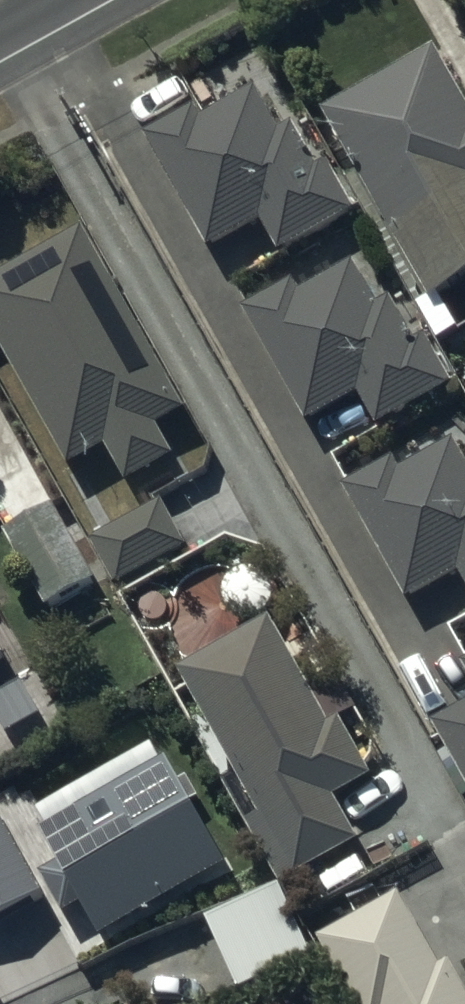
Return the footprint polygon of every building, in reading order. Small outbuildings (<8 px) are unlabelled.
[(330,122),(436,310),(464,293),(464,97),(443,58),(330,122)] [(196,101),(143,131),(209,248),(259,220),(277,253),(353,210),(326,161),(319,165),(295,122),(281,129),(258,89),(205,118),(196,101)] [(0,272),(0,344),(68,468),(104,448),(124,484),(173,457),(157,428),(187,412),(84,226),(0,272)] [(414,342),(348,226),(231,293),(303,421),(357,390),(378,428),(455,384),(427,334),(414,342)] [(343,481),(405,598),(458,570),(464,582),(464,465),(451,438),(401,465),(394,454),(343,481)] [(170,509),(101,549),(128,595),(197,556),(170,509)] [(99,597),(58,521),(10,547),(52,622),(99,597)] [(271,630),(192,673),(277,827),(265,833),(295,888),(362,851),(337,804),(375,783),(345,729),(329,737),(271,630)] [(0,664),(0,750),(53,721),(17,654),(0,664)] [(434,720),(464,777),(464,703),(434,720)] [(167,757),(39,825),(60,865),(41,875),(60,911),(77,903),(94,935),(227,865),(194,803),(199,800),(186,774),(177,778),(167,757)] [(45,904),(0,823),(0,929),(45,904)] [(277,890),(201,926),(235,997),(311,962),(277,890)] [(451,975),(439,981),(399,909),(332,945),(365,1003),(464,1003),(464,999),(451,975)]
